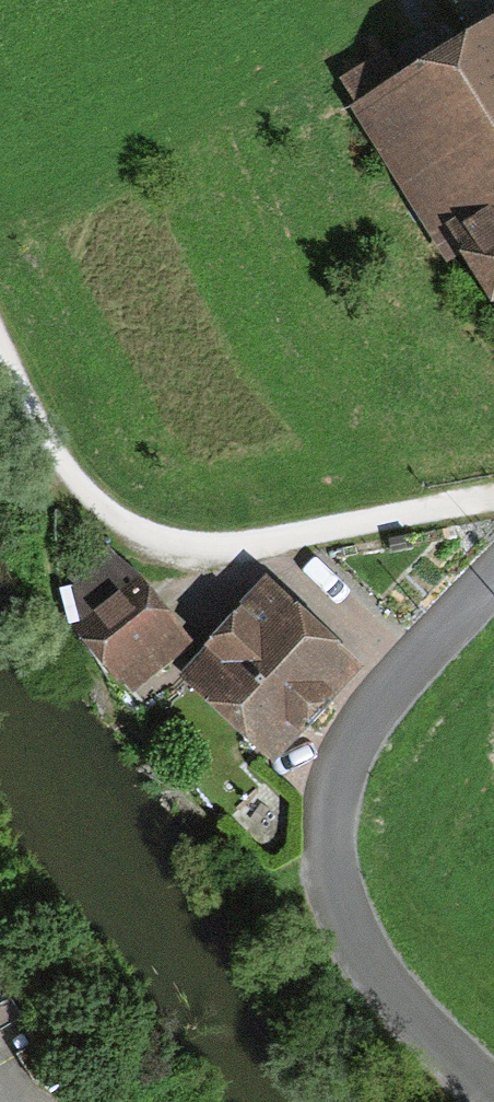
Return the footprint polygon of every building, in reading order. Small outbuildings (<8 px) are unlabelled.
[(357,102),(493,338),(493,23),(357,102)] [(123,581),(60,633),(111,693),(173,641),(123,581)] [(342,677),(254,601),(175,692),(262,768),(342,677)]
